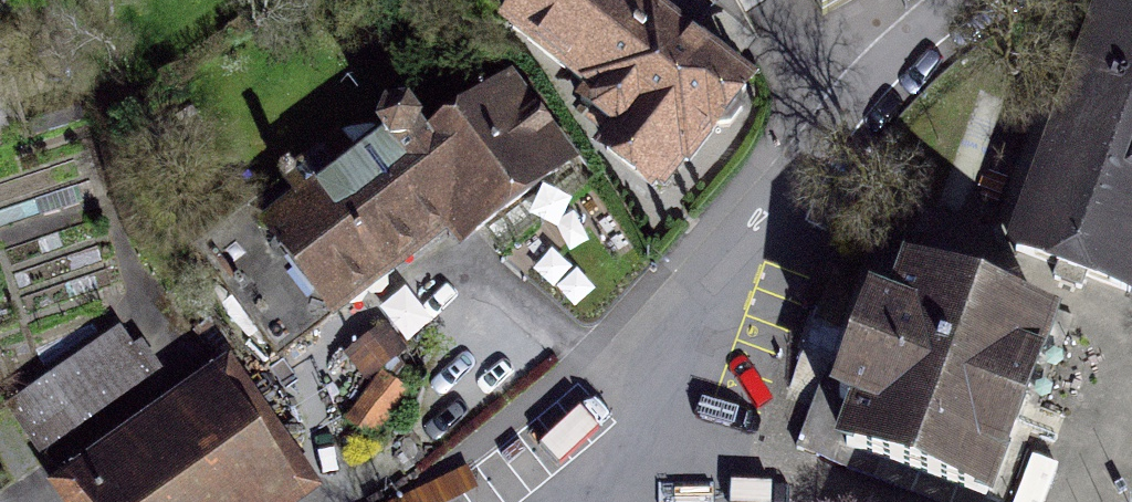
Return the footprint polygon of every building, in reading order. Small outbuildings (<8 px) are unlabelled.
[(650,190),(735,83),(629,0),(523,0),(502,27),(621,120),(598,149),(650,190)] [(1023,248),(1129,283),(1131,273),(1131,26),(1102,16),(1023,248)] [(451,224),(468,246),(575,166),(505,73),(425,132),(415,118),(394,118),(387,139),(451,224)] [(451,224),(387,139),(268,228),(332,313),(451,224)] [(827,448),(963,501),(985,501),(1054,328),(900,267),(827,448)] [(37,451),(160,375),(129,326),(6,402),(37,451)] [(74,501),(270,501),(294,485),(215,372),(59,481),(74,501)]
